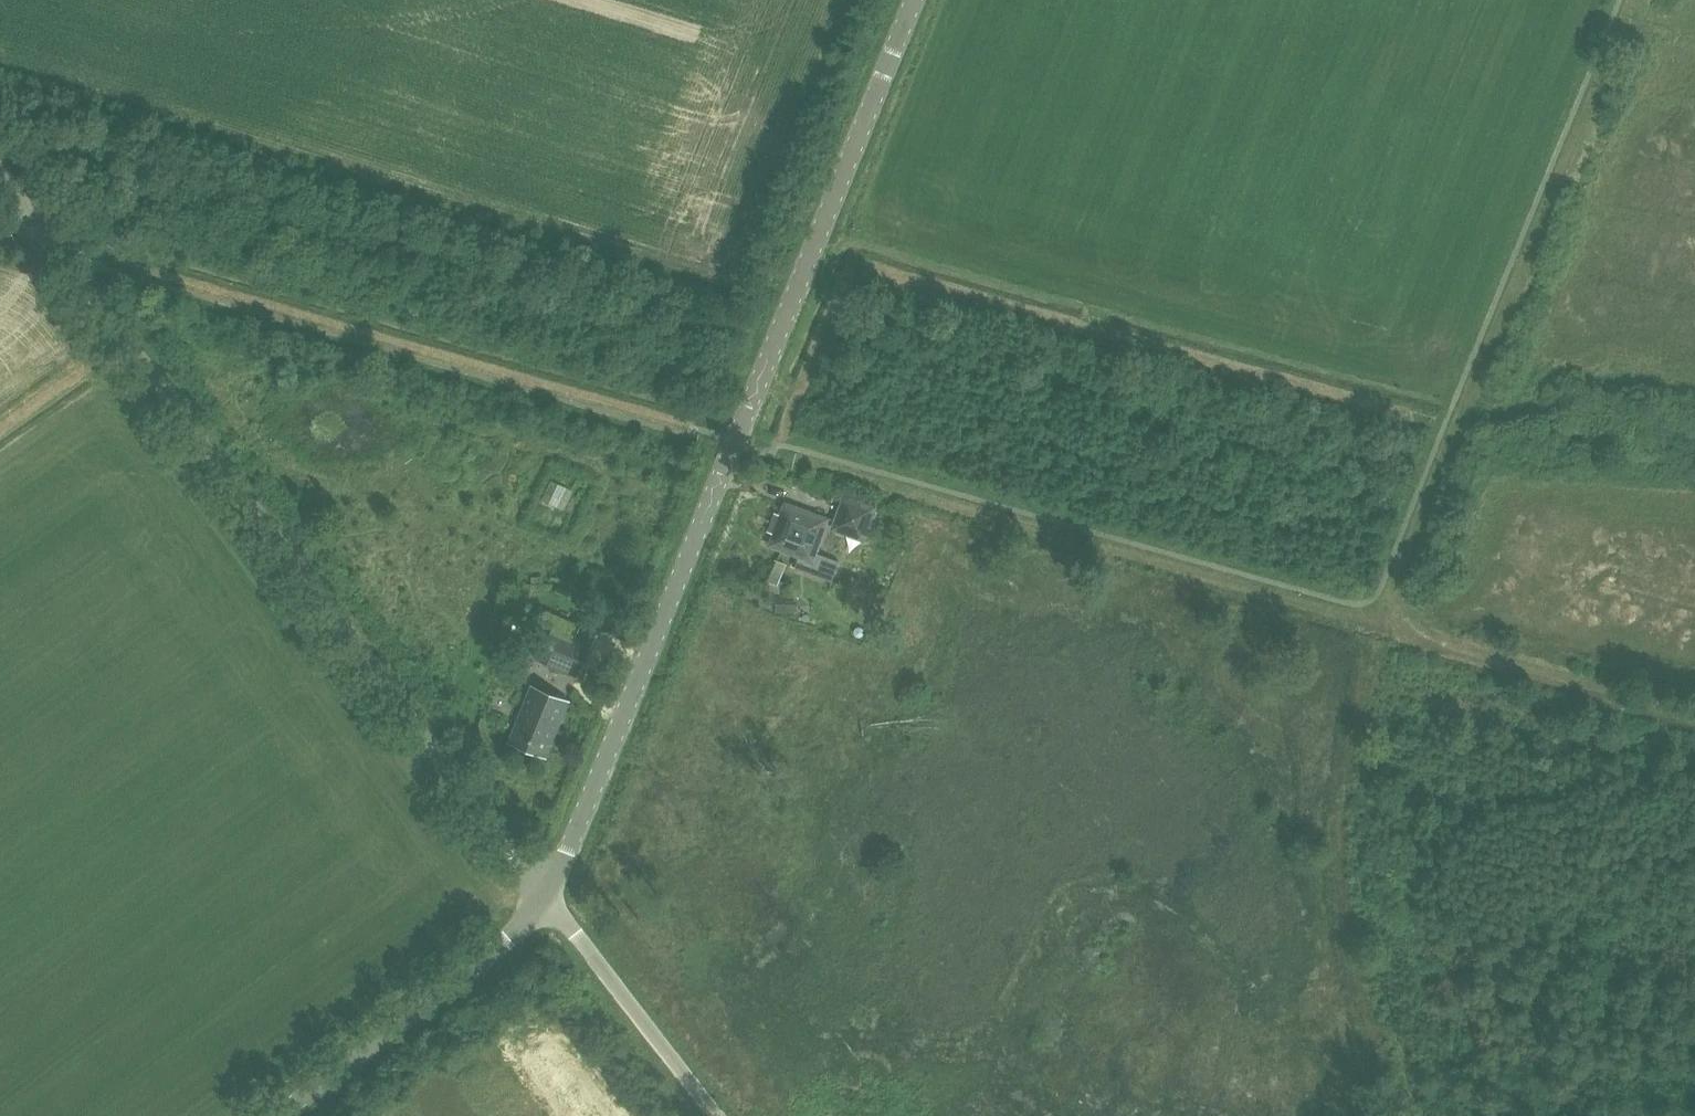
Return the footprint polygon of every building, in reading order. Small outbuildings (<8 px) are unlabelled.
[(874,508),(846,500),(839,525),(867,533),(874,508)] [(840,561),(815,552),(827,519),(786,504),(782,516),(776,514),(769,531),(775,533),(771,545),(799,555),(795,568),(832,582),(840,561)] [(766,581),(778,586),(786,564),(777,560),(773,571),(770,570),(766,581)] [(789,612),(789,601),(789,595),(776,596),(776,612),(789,612)] [(591,645),(575,638),(580,626),(543,610),(537,623),(552,629),(539,661),(578,677),(591,645)] [(545,756),(568,701),(533,686),(510,742),(545,756)]
